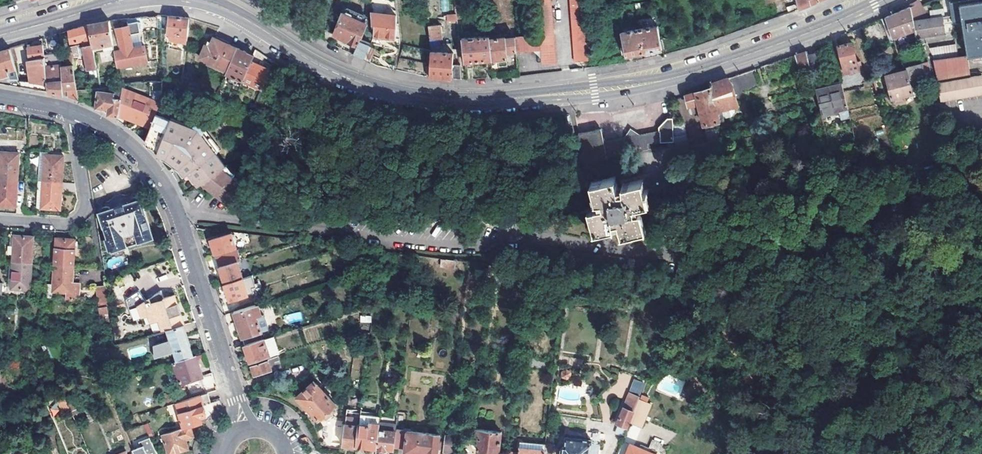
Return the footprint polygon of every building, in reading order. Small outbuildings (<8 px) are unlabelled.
[(271,0),(262,0),(262,1),(262,3),(271,9),(271,0)] [(450,0),(441,0),(441,11),(450,10),(450,0)] [(551,0),(539,0),(541,36),(515,38),(516,51),(541,51),(542,64),(555,63),(551,0)] [(575,61),(588,60),(582,0),(570,0),(575,61)] [(797,10),(803,8),(810,5),(809,0),(797,0),(799,5),(796,6),(797,10)] [(915,21),(930,18),(920,0),(916,3),(912,5),(912,8),(915,21)] [(954,23),(963,22),(968,52),(968,57),(973,57),(974,62),(981,61),(981,0),(959,0),(951,1),(954,23)] [(897,14),(886,19),(894,39),(902,35),(916,29),(915,21),(912,8),(897,14)] [(344,14),(334,35),(343,40),(348,42),(348,43),(357,48),(353,54),(364,60),(370,47),(371,45),(360,40),(367,25),(344,14)] [(396,15),(371,14),(373,37),(374,37),(395,40),(397,19),(396,15)] [(174,17),(170,17),(168,33),(170,42),(187,44),(189,25),(190,19),(174,17)] [(944,17),(930,18),(915,21),(916,29),(918,37),(947,33),(944,17)] [(120,27),(116,28),(120,51),(114,52),(117,68),(148,63),(146,48),(142,48),(133,49),(131,35),(140,33),(138,18),(131,19),(121,21),(121,23),(120,24),(120,27)] [(90,26),(89,26),(93,49),(113,45),(110,22),(98,24),(90,26)] [(861,29),(865,43),(883,35),(878,22),(870,25),(862,29),(861,29)] [(68,32),(70,45),(83,41),(87,64),(85,65),(86,70),(97,69),(93,49),(89,26),(75,30),(68,32)] [(439,26),(428,26),(430,46),(442,45),(442,44),(439,26)] [(661,45),(657,26),(639,30),(643,53),(654,50),(662,49),(661,45)] [(861,29),(853,33),(856,45),(865,43),(861,29)] [(639,30),(621,33),(621,34),(624,50),(625,56),(635,54),(643,53),(639,30)] [(131,35),(133,49),(142,48),(140,33),(131,35)] [(473,62),(491,60),(489,38),(489,37),(462,40),(464,62),(465,63),(466,68),(473,67),(473,62)] [(227,72),(238,49),(214,38),(210,48),(205,46),(200,59),(227,72)] [(504,38),(489,38),(491,60),(506,59),(506,53),(516,51),(515,38),(504,39),(504,38)] [(920,46),(918,39),(900,46),(901,52),(920,46)] [(44,57),(45,57),(45,64),(46,81),(46,82),(62,81),(61,65),(57,40),(48,41),(51,55),(44,57)] [(972,76),(968,57),(968,52),(959,54),(957,42),(933,46),(935,58),(939,82),(942,102),(981,95),(981,75),(972,76)] [(858,62),(853,43),(838,47),(843,66),(844,73),(864,68),(862,61),(858,62)] [(450,44),(442,44),(442,45),(430,46),(431,51),(431,52),(431,53),(453,54),(450,44)] [(30,45),(27,46),(29,59),(45,57),(44,57),(43,49),(43,46),(30,47),(30,45)] [(70,48),(71,52),(74,72),(80,71),(77,47),(70,48)] [(376,50),(370,47),(364,60),(371,63),(376,50)] [(10,76),(10,79),(19,81),(12,58),(9,49),(0,52),(0,78),(10,76)] [(253,56),(238,49),(227,72),(226,74),(242,81),(251,62),(253,56)] [(70,64),(61,65),(62,81),(63,90),(67,90),(68,96),(78,100),(76,89),(74,72),(71,52),(68,52),(70,64)] [(770,64),(773,75),(802,69),(803,74),(811,72),(807,55),(806,52),(784,59),(770,64)] [(453,54),(431,53),(430,70),(429,77),(442,78),(452,79),(452,71),(452,65),(453,54)] [(816,53),(807,55),(811,72),(812,76),(819,74),(818,70),(819,66),(816,53)] [(45,57),(29,59),(28,60),(31,83),(47,85),(46,82),(46,81),(45,64),(45,57)] [(929,61),(923,62),(925,74),(931,73),(929,61)] [(271,71),(251,62),(242,81),(262,91),(271,71)] [(923,62),(907,66),(908,71),(886,76),(892,99),(894,99),(894,104),(900,102),(899,98),(915,94),(915,93),(916,92),(913,82),(926,79),(925,74),(923,62)] [(460,65),(452,65),(452,71),(452,79),(461,80),(460,65)] [(760,84),(755,69),(720,81),(711,84),(712,89),(719,121),(725,120),(723,109),(738,105),(737,103),(746,100),(743,89),(760,84)] [(50,93),(63,95),(63,90),(62,81),(46,82),(47,85),(47,92),(50,93)] [(816,91),(817,96),(822,117),(840,113),(842,120),(851,117),(842,84),(816,91)] [(719,121),(712,89),(687,95),(691,114),(702,111),(712,151),(722,149),(720,128),(721,128),(719,121)] [(115,97),(115,92),(98,91),(97,108),(107,109),(109,109),(109,114),(118,119),(118,116),(120,108),(121,97),(115,97)] [(121,97),(120,108),(141,115),(138,123),(151,127),(158,108),(160,104),(123,92),(122,93),(121,97)] [(118,116),(138,123),(141,115),(120,108),(118,116)] [(151,127),(145,141),(161,149),(160,152),(169,156),(178,163),(182,166),(188,174),(191,172),(200,184),(203,182),(207,179),(222,168),(224,166),(215,154),(198,130),(186,125),(188,120),(158,108),(151,127)] [(590,132),(579,134),(585,162),(650,149),(649,143),(675,143),(674,124),(674,119),(670,120),(668,120),(665,124),(660,129),(661,132),(642,135),(632,128),(625,138),(604,142),(602,129),(590,132)] [(199,124),(188,120),(186,125),(198,130),(215,154),(220,150),(204,129),(199,124)] [(683,122),(674,124),(675,143),(676,163),(710,156),(707,143),(689,147),(683,122)] [(157,154),(162,161),(170,164),(177,170),(184,178),(186,176),(191,177),(198,186),(200,184),(191,172),(188,174),(182,166),(178,163),(169,156),(160,152),(161,149),(145,141),(146,142),(157,154)] [(0,170),(0,179),(18,181),(20,153),(1,152),(0,170)] [(46,155),(44,182),(62,183),(64,157),(49,156),(46,155)] [(224,166),(222,168),(232,177),(235,174),(226,165),(224,166)] [(882,169),(883,174),(896,171),(895,166),(882,169)] [(214,184),(211,187),(212,190),(216,194),(217,195),(218,194),(227,202),(242,186),(232,177),(222,168),(207,179),(214,184)] [(617,189),(615,178),(591,184),(596,203),(598,202),(600,208),(588,211),(594,236),(615,230),(615,228),(620,226),(623,237),(647,232),(642,211),(639,212),(638,206),(648,204),(643,181),(622,185),(623,187),(617,189)] [(18,181),(0,179),(0,207),(17,208),(18,181)] [(203,182),(211,187),(214,184),(207,179),(203,182)] [(61,193),(76,193),(75,184),(62,183),(44,182),(42,210),(60,211),(61,193)] [(102,212),(102,213),(100,214),(108,239),(105,240),(109,252),(112,251),(112,252),(128,247),(130,248),(137,246),(138,244),(153,239),(145,215),(146,214),(141,201),(139,201),(138,200),(137,199),(135,199),(133,199),(132,200),(131,201),(130,202),(130,204),(124,206),(122,204),(115,207),(116,208),(111,210),(110,209),(108,208),(107,208),(105,208),(103,209),(102,210),(102,212)] [(211,241),(215,254),(237,248),(232,234),(211,241)] [(13,264),(33,265),(35,238),(15,237),(13,264)] [(55,266),(74,268),(76,241),(57,239),(55,266)] [(217,258),(225,284),(242,278),(237,262),(241,261),(238,251),(217,258)] [(400,253),(399,260),(417,262),(417,255),(400,253)] [(457,260),(442,258),(441,265),(456,267),(457,260)] [(33,265),(13,264),(11,290),(31,291),(33,265)] [(74,268),(55,266),(53,293),(66,293),(66,299),(79,300),(80,283),(73,283),(74,268)] [(676,275),(685,278),(688,270),(679,267),(676,275)] [(225,284),(230,301),(248,295),(242,278),(225,284)] [(682,288),(671,287),(670,299),(678,300),(682,288)] [(100,309),(110,307),(107,288),(97,290),(100,309)] [(159,333),(168,330),(185,326),(175,296),(163,300),(161,292),(135,301),(139,313),(144,311),(146,319),(154,317),(159,333)] [(258,305),(234,312),(245,346),(261,341),(262,340),(259,333),(262,332),(257,316),(261,315),(258,305)] [(109,325),(107,309),(99,311),(101,327),(109,325)] [(290,321),(302,319),(300,312),(288,314),(290,321)] [(267,331),(261,315),(257,316),(262,332),(267,331)] [(175,352),(178,362),(195,357),(185,326),(168,330),(171,340),(156,345),(160,357),(175,352)] [(262,340),(261,341),(266,357),(276,354),(270,338),(262,340)] [(261,341),(245,346),(250,362),(266,357),(261,341)] [(204,378),(197,356),(195,357),(178,362),(175,363),(179,378),(174,379),(176,384),(181,383),(181,385),(204,378)] [(268,360),(251,365),(255,377),(276,370),(275,366),(270,367),(269,365),(278,362),(277,356),(267,359),(268,360)] [(173,369),(171,365),(157,369),(159,374),(173,369)] [(570,378),(569,371),(561,371),(561,379),(570,378)] [(306,390),(298,398),(319,421),(323,417),(326,420),(335,412),(332,409),(336,406),(314,382),(313,383),(307,377),(300,384),(306,390)] [(77,393),(66,397),(70,406),(74,415),(79,413),(77,409),(82,407),(77,393)] [(180,414),(211,404),(207,393),(177,403),(180,414)] [(639,398),(640,398),(629,394),(618,423),(628,427),(630,422),(639,398)] [(60,409),(70,406),(66,397),(57,399),(60,409)] [(639,398),(630,422),(642,426),(651,403),(639,398)] [(214,403),(211,404),(180,414),(185,428),(193,426),(206,422),(217,413),(214,403)] [(359,423),(359,426),(356,446),(377,448),(380,424),(380,423),(370,422),(370,425),(359,423)] [(359,426),(345,424),(342,446),(356,448),(356,446),(359,426)] [(397,426),(380,424),(377,448),(394,450),(394,448),(396,430),(397,426)] [(185,428),(163,435),(165,438),(162,438),(163,441),(165,441),(170,453),(172,453),(190,448),(187,438),(196,436),(193,426),(185,428)] [(439,435),(396,430),(394,448),(406,450),(405,452),(418,453),(437,453),(439,435)] [(477,430),(476,443),(478,443),(478,447),(477,452),(488,453),(489,453),(498,453),(499,453),(501,433),(477,430)] [(454,438),(446,437),(444,451),(452,452),(454,438)] [(568,438),(567,448),(563,447),(560,450),(560,453),(599,453),(601,444),(593,443),(593,441),(568,438)] [(658,451),(661,443),(652,440),(649,448),(658,451)] [(135,453),(158,453),(152,441),(133,448),(135,453)] [(630,445),(626,453),(653,453),(630,445)]
